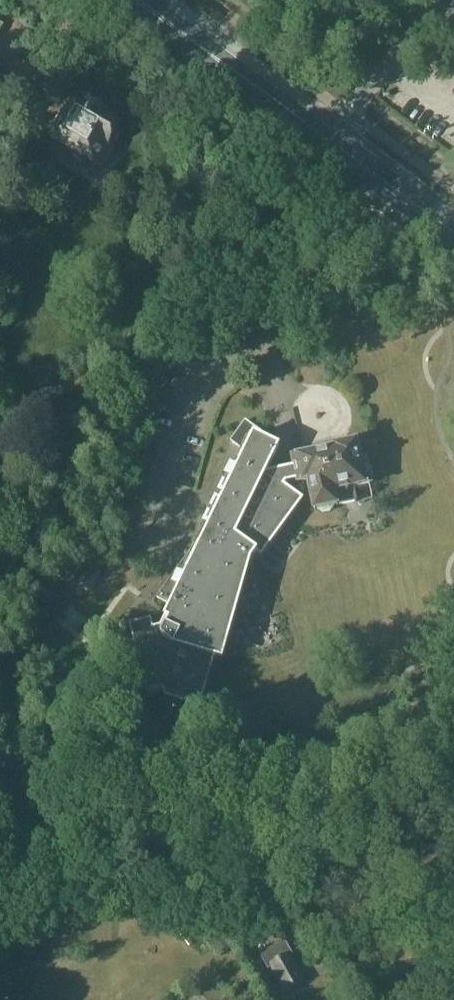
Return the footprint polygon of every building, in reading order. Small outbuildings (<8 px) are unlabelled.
[(61,124),(52,139),(73,151),(72,156),(84,163),(89,160),(103,168),(114,148),(109,145),(111,141),(116,142),(121,133),(118,129),(121,124),(104,115),(106,113),(83,100),(75,96),(68,108),(60,123),(61,124)] [(152,621),(133,626),(150,694),(165,690),(167,699),(175,701),(191,706),(196,707),(196,706),(195,705),(209,657),(217,659),(234,602),(244,599),(260,595),(252,562),(301,494),(301,493),(298,496),(285,487),(288,483),(299,481),(300,483),(310,481),(316,511),(319,510),(323,513),(333,511),(335,507),(357,502),(354,488),(371,484),(370,480),(373,476),(371,468),(367,466),(366,461),(361,463),(357,443),(353,443),(350,440),(339,442),(338,447),(334,448),(335,450),(317,454),(299,458),(294,459),(297,468),(268,474),(280,447),(275,445),(277,442),(246,420),(231,442),(232,442),(233,442),(243,447),(204,527),(210,530),(198,553),(193,550),(194,549),(193,549),(154,602),(155,603),(158,599),(172,607),(163,626),(162,628),(154,630),(152,621)] [(226,925),(209,935),(219,953),(236,943),(226,925)] [(285,940),(260,954),(268,969),(271,968),(284,992),(303,982),(289,958),(294,955),(285,940)]
